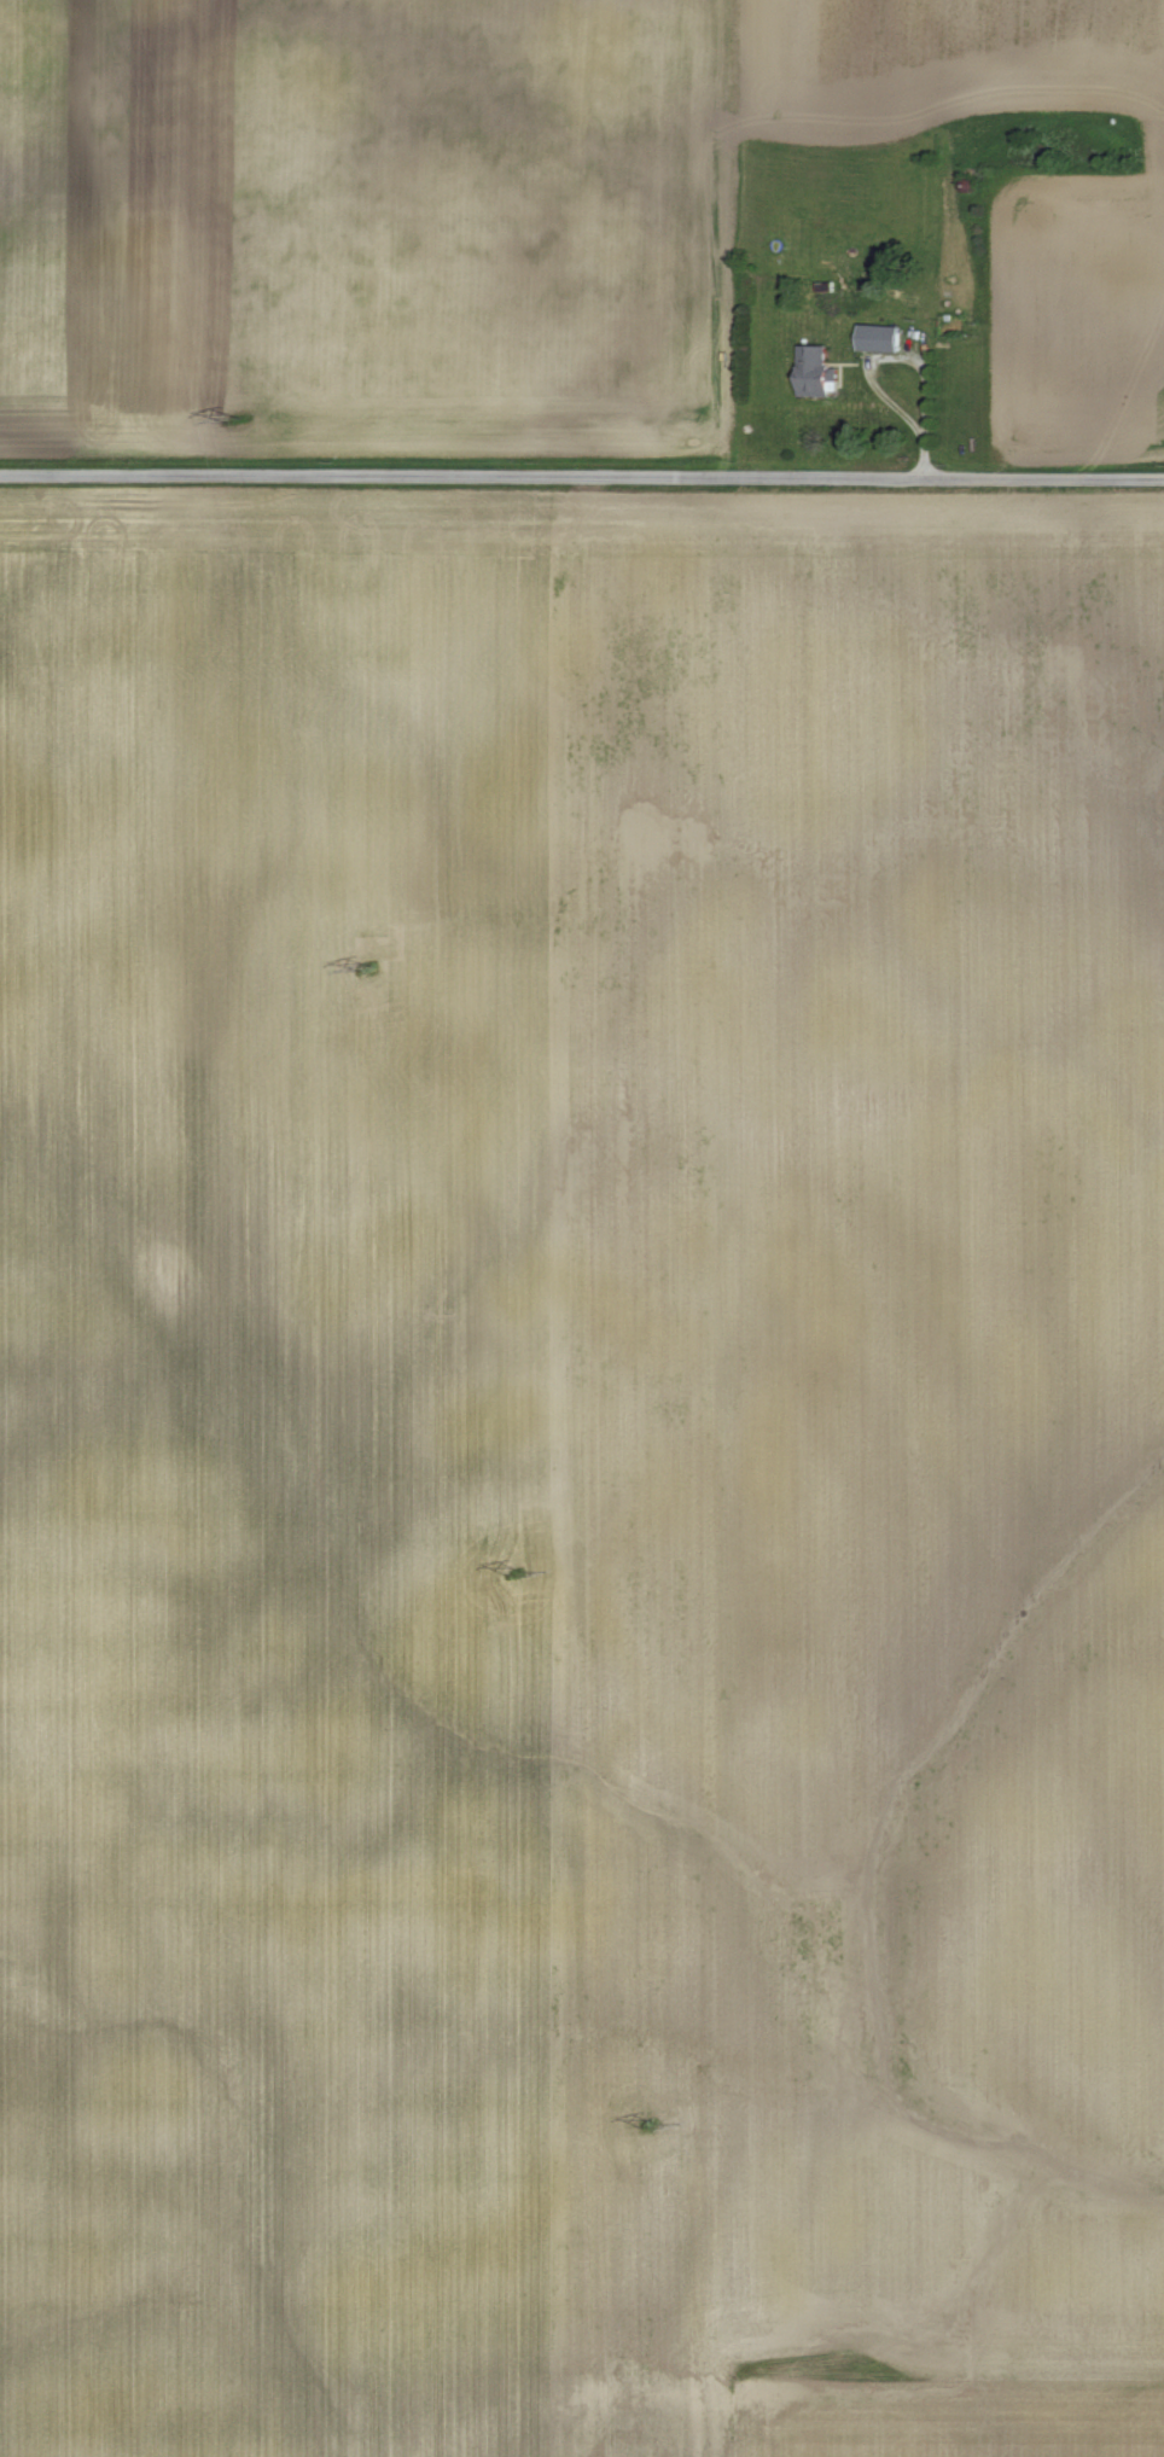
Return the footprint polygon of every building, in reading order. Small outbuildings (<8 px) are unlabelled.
[(905,328),(867,327),(866,351),(905,352),(905,328)] [(831,349),(805,348),(804,395),(842,396),(843,368),(830,367),(831,349)]
